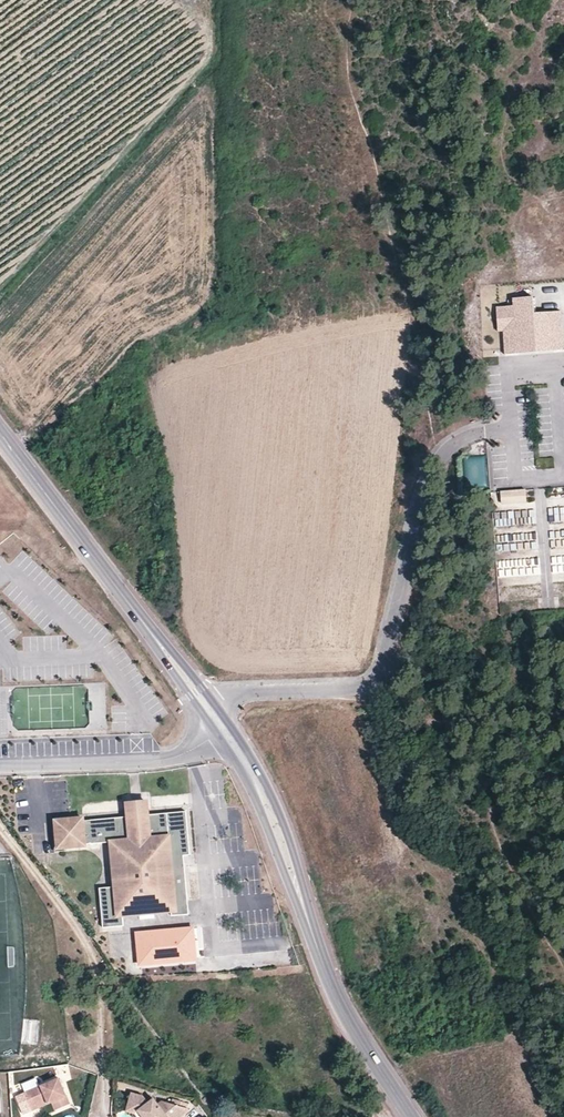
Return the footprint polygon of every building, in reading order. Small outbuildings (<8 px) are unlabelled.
[(534,295),(514,297),(514,304),(504,305),(517,316),(504,331),(506,356),(563,352),(563,347),(561,309),(535,311),(534,295)] [(497,306),(499,331),(504,331),(517,316),(504,305),(497,306)] [(465,459),(466,476),(485,475),(484,458),(465,459)] [(526,490),(501,491),(501,503),(527,501),(526,490)] [(126,803),(128,816),(128,817),(147,815),(147,814),(146,801),(126,803)] [(84,845),(84,844),(110,841),(114,886),(99,887),(102,927),(123,925),(122,915),(171,910),(171,915),(188,913),(183,855),(189,854),(185,810),(147,814),(147,815),(128,817),(128,816),(82,820),(82,817),(54,820),(57,848),(84,845)] [(23,1020),(23,1043),(38,1044),(38,1020),(23,1020)] [(45,1100),(47,1104),(50,1103),(54,1110),(69,1104),(58,1077),(25,1092),(27,1098),(19,1101),(24,1114),(32,1111),(31,1107),(45,1100)] [(135,1114),(139,1111),(144,1116),(181,1116),(189,1112),(187,1109),(162,1102),(157,1104),(154,1100),(149,1104),(143,1097),(132,1093),(127,1111),(135,1114)] [(32,1111),(47,1104),(45,1100),(31,1107),(32,1111)]
